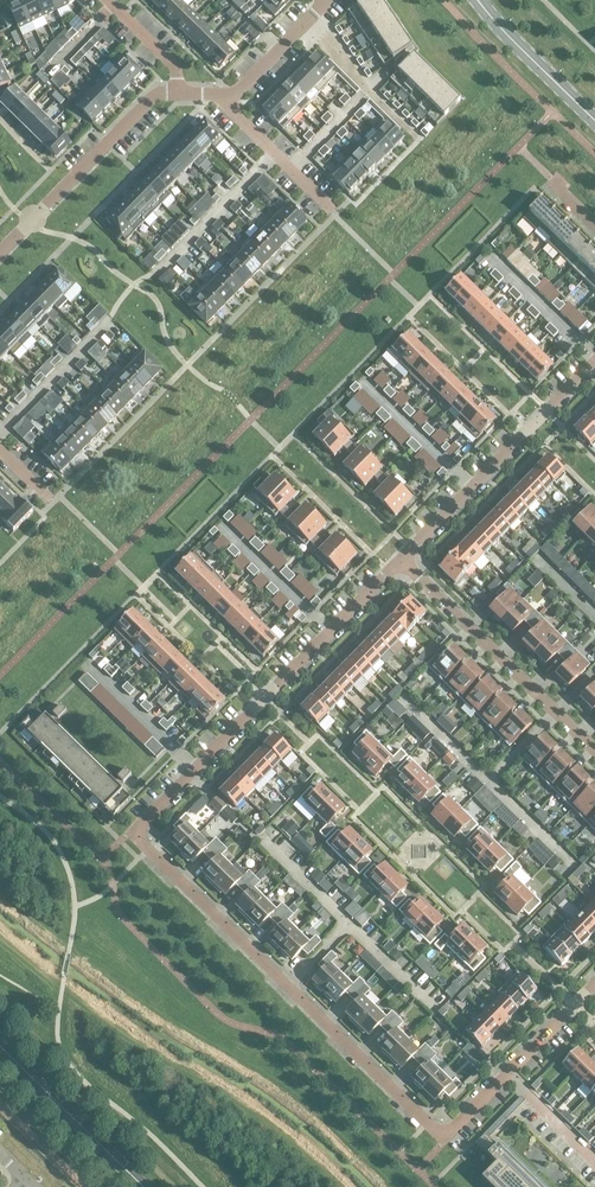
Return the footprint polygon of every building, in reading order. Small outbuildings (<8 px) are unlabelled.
[(21,2),(31,23),(44,17),(36,0),(25,0),(21,2)] [(56,11),(51,0),(36,0),(44,17),(56,11)] [(76,1),(75,0),(51,0),(56,11),(76,1)] [(155,5),(164,14),(178,0),(160,0),(155,5)] [(188,8),(180,0),(178,0),(164,14),(173,23),(188,8)] [(267,1),(277,10),(278,9),(280,11),(285,6),(283,4),(287,0),(267,0),(267,1)] [(391,16),(383,5),(380,0),(366,0),(348,12),(356,24),(363,34),(370,45),(377,56),(384,67),(412,48),(405,37),(398,26),(391,16)] [(21,2),(9,8),(19,29),(31,23),(21,2)] [(236,6),(240,10),(244,6),(240,2),(236,6)] [(244,6),(240,10),(245,14),(249,10),(244,6)] [(197,17),(188,8),(173,23),(182,32),(197,17)] [(236,14),(237,13),(233,9),(227,15),(231,19),(232,18),(236,14)] [(217,12),(207,20),(212,27),(223,19),(217,12)] [(236,14),(232,18),(237,23),(241,19),(236,14)] [(206,26),(197,17),(182,32),(192,41),(206,26)] [(258,18),(253,23),(263,33),(269,28),(258,18)] [(5,22),(8,28),(13,26),(11,20),(5,22)] [(206,26),(192,41),(201,50),(216,35),(206,26)] [(250,26),(245,31),(255,41),(260,36),(250,26)] [(335,29),(339,35),(343,32),(339,26),(335,29)] [(77,34),(72,29),(68,33),(73,38),(77,34)] [(19,37),(16,32),(11,34),(13,40),(19,37)] [(73,38),(68,33),(64,37),(69,42),(73,38)] [(225,44),(216,35),(201,50),(210,59),(225,44)] [(19,37),(13,40),(16,45),(21,43),(19,37)] [(346,37),(342,39),(346,46),(350,43),(346,37)] [(94,47),(98,43),(93,38),(89,42),(94,47)] [(58,43),(54,47),(59,52),(63,48),(58,43)] [(235,53),(225,44),(210,59),(220,68),(228,60),(230,62),(235,57),(233,55),(235,53)] [(357,53),(353,47),(349,50),(353,56),(357,53)] [(85,57),(89,53),(84,48),(80,52),(85,57)] [(31,53),(25,56),(28,61),(33,59),(31,53)] [(53,58),(48,54),(44,58),(49,63),(53,58)] [(130,54),(115,68),(132,84),(146,70),(130,54)] [(336,74),(331,69),(326,64),(318,55),(308,65),(328,84),(338,75),(336,74)] [(402,67),(398,63),(387,74),(392,79),(390,80),(437,126),(461,102),(414,56),(402,67)] [(75,67),(79,62),(74,57),(70,62),(75,67)] [(364,64),(360,58),(356,61),(360,67),(364,64)] [(33,59),(28,61),(30,67),(36,64),(33,59)] [(330,60),(326,64),(331,69),(335,65),(330,60)] [(299,74),(315,89),(315,90),(319,94),(328,84),(308,65),(299,74)] [(336,74),(340,70),(335,65),(331,69),(336,74)] [(66,76),(70,72),(65,67),(61,71),(66,76)] [(132,84),(115,68),(106,78),(123,94),(132,84)] [(371,75),(367,69),(363,71),(367,77),(371,75)] [(338,75),(341,79),(345,75),(340,70),(336,74),(338,75)] [(11,84),(5,72),(0,75),(0,90),(11,84)] [(40,80),(44,76),(40,72),(36,76),(40,80)] [(306,98),(315,90),(315,89),(299,74),(290,83),(306,99),(306,98)] [(345,75),(341,79),(346,84),(350,80),(345,75)] [(45,85),(49,80),(44,76),(40,80),(45,85)] [(56,76),(50,82),(55,87),(61,81),(56,76)] [(113,104),(123,94),(106,78),(97,87),(113,104)] [(346,84),(352,89),(355,85),(350,80),(346,84)] [(290,83),(281,92),(301,112),(311,102),(306,98),(306,99),(290,83)] [(360,90),(355,85),(352,89),(357,94),(360,90)] [(113,104),(97,87),(87,97),(104,113),(113,104)] [(15,88),(0,103),(0,104),(9,113),(24,97),(15,88)] [(52,97),(56,101),(61,97),(56,92),(52,97)] [(301,112),(281,92),(272,101),(292,121),(301,112)] [(383,96),(389,101),(392,98),(387,93),(383,96)] [(342,98),(347,103),(351,100),(346,95),(342,98)] [(24,97),(9,113),(18,122),(33,106),(24,97)] [(61,97),(56,101),(60,105),(65,101),(61,97)] [(87,97),(77,108),(93,124),(104,113),(87,97)] [(339,101),(344,107),(347,103),(342,98),(339,101)] [(372,109),(375,105),(370,100),(367,104),(372,109)] [(292,121),(272,101),(263,111),(283,131),(292,121)] [(392,105),(398,110),(401,107),(396,102),(392,105)] [(380,110),(375,105),(372,109),(377,114),(380,110)] [(33,106),(18,122),(27,131),(42,115),(33,106)] [(70,115),(75,119),(79,115),(74,110),(70,115)] [(361,110),(357,113),(362,118),(366,115),(361,110)] [(382,119),(385,115),(380,110),(377,114),(382,119)] [(402,114),(407,119),(410,116),(405,111),(402,114)] [(324,116),(329,122),(333,118),(328,113),(324,116)] [(362,118),(357,113),(354,116),(359,121),(362,118)] [(42,115),(27,131),(36,140),(51,124),(42,115)] [(79,115),(75,119),(79,123),(83,119),(79,115)] [(385,115),(382,119),(384,120),(387,124),(390,120),(385,115)] [(324,116),(321,120),(326,125),(329,122),(324,116)] [(378,134),(379,134),(394,150),(404,140),(397,134),(392,129),(387,124),(384,120),(374,130),(378,134)] [(387,124),(392,129),(396,125),(390,120),(387,124)] [(411,123),(416,128),(419,125),(414,120),(411,123)] [(212,146),(216,150),(225,140),(221,136),(205,121),(196,130),(212,146)] [(51,124),(36,140),(45,148),(61,133),(51,124)] [(401,130),(396,125),(392,129),(397,134),(401,130)] [(339,131),(345,136),(348,133),(343,128),(339,131)] [(424,129),(420,133),(426,138),(429,134),(424,129)] [(212,146),(196,130),(187,139),(203,155),(212,146)] [(310,131),(306,135),(312,140),(315,136),(310,131)] [(345,136),(339,131),(336,135),(341,140),(345,136)] [(61,133),(45,148),(55,158),(70,142),(61,133)] [(386,159),(394,150),(379,134),(378,134),(370,143),(386,159)] [(312,140),(306,135),(303,138),(308,143),(312,140)] [(178,148),(194,164),(203,155),(187,139),(178,148)] [(386,159),(370,143),(361,152),(377,168),(386,159)] [(325,146),(321,150),(327,155),(330,151),(325,146)] [(169,158),(185,173),(194,164),(178,148),(169,158)] [(327,155),(321,150),(318,153),(323,158),(327,155)] [(352,161),(368,177),(377,168),(361,152),(352,161)] [(359,186),(368,177),(352,161),(348,157),(339,166),(359,186)] [(160,167),(176,182),(185,173),(169,158),(160,167)] [(359,186),(339,166),(329,176),(349,196),(359,186)] [(160,167),(151,176),(167,191),(176,182),(160,167)] [(247,172),(243,168),(239,172),(243,176),(247,172)] [(171,195),(167,191),(151,176),(142,185),(158,201),(162,204),(171,195)] [(230,181),(234,186),(238,181),(234,177),(230,181)] [(230,181),(225,186),(230,190),(234,186),(230,181)] [(257,192),(260,189),(255,183),(251,187),(257,192)] [(162,204),(158,201),(142,185),(133,194),(149,210),(153,213),(162,204)] [(248,190),(253,196),(257,192),(251,187),(248,190)] [(133,194),(124,203),(140,219),(144,223),(153,213),(149,210),(133,194)] [(207,195),(198,204),(207,213),(212,208),(216,204),(212,200),(207,195)] [(212,200),(216,204),(220,199),(216,195),(212,200)] [(549,210),(550,209),(541,201),(526,216),(523,220),(535,232),(539,228),(554,213),(552,214),(549,210)] [(239,211),(242,207),(237,202),(233,205),(239,211)] [(281,216),(297,232),(307,222),(287,202),(277,212),(281,216)] [(144,223),(140,219),(124,203),(115,212),(131,228),(135,231),(144,223)] [(198,204),(188,213),(194,218),(198,222),(202,218),(207,213),(198,204)] [(250,204),(245,209),(248,213),(253,208),(250,204)] [(230,209),(235,214),(239,211),(233,205),(230,209)] [(131,228),(115,212),(106,222),(113,228),(109,232),(118,241),(122,237),(126,241),(135,232),(135,231),(131,228)] [(281,216),(277,212),(268,221),(288,241),(297,232),(281,216)] [(561,222),(562,221),(554,213),(539,228),(551,240),(566,225),(566,224),(565,226),(561,222)] [(232,221),(242,231),(250,224),(240,214),(232,221)] [(149,217),(153,231),(163,228),(159,215),(149,217)] [(194,218),(190,222),(194,226),(198,222),(194,218)] [(221,229),(224,225),(219,220),(215,223),(221,229)] [(170,230),(180,240),(189,231),(179,221),(170,230)] [(288,241),(268,221),(259,230),(279,250),(288,241)] [(212,227),(217,232),(221,229),(215,223),(212,227)] [(566,225),(551,240),(552,240),(548,244),(560,256),(578,237),(578,236),(577,238),(573,234),(574,233),(566,225)] [(180,240),(170,230),(161,239),(171,249),(180,240)] [(279,250),(259,230),(250,240),(254,244),(254,243),(270,259),(279,250)] [(560,256),(572,268),(591,249),(590,248),(589,250),(585,246),(587,245),(578,237),(560,256)] [(203,247),(206,244),(201,238),(197,242),(203,247)] [(495,249),(500,244),(496,240),(491,245),(495,249)] [(194,245),(200,251),(203,247),(197,242),(194,245)] [(254,244),(245,252),(261,268),(270,259),(254,243),(254,244)] [(245,252),(241,248),(232,258),(236,262),(252,277),(261,268),(245,252)] [(209,267),(215,260),(203,249),(197,255),(209,267)] [(584,280),(594,269),(594,253),(591,249),(572,268),(584,280)] [(158,254),(162,259),(166,254),(162,250),(158,254)] [(530,262),(526,258),(523,255),(517,250),(516,251),(507,261),(511,265),(519,273),(528,263),(530,262)] [(158,263),(162,259),(158,254),(154,259),(158,263)] [(185,265),(189,262),(183,256),(180,260),(185,265)] [(481,256),(475,262),(479,266),(485,260),(481,256)] [(176,263),(182,269),(185,265),(180,260),(176,263)] [(227,271),(243,287),(244,287),(243,286),(252,278),(253,278),(252,277),(236,262),(228,270),(227,271)] [(533,268),(528,263),(519,273),(524,277),(528,281),(533,276),(537,279),(540,275),(533,268)] [(227,271),(228,270),(224,266),(214,276),(234,296),(243,287),(227,271)] [(57,272),(48,281),(63,297),(76,284),(60,268),(57,272)] [(173,278),(176,274),(171,269),(167,273),(173,278)] [(594,291),(594,269),(584,280),(594,291)] [(490,276),(494,280),(499,275),(495,271),(490,276)] [(503,279),(499,275),(494,280),(499,284),(503,279)] [(234,296),(214,276),(205,286),(209,289),(225,305),(234,296)] [(531,285),(537,279),(533,276),(528,281),(531,285)] [(455,301),(470,286),(461,277),(446,292),(455,301)] [(537,279),(531,285),(535,289),(540,283),(537,279)] [(48,281),(39,291),(54,306),(63,297),(48,281)] [(480,295),(470,286),(455,301),(465,310),(480,295)] [(209,289),(201,298),(200,298),(216,314),(225,305),(209,289)] [(508,294),(513,298),(518,293),(513,289),(508,294)] [(39,291),(30,300),(45,315),(46,315),(54,306),(39,291)] [(522,297),(518,293),(513,298),(517,302),(522,297)] [(200,298),(201,298),(197,294),(187,304),(186,304),(207,324),(216,314),(200,298)] [(465,310),(474,319),(489,304),(480,295),(465,310)] [(46,315),(45,315),(30,300),(20,309),(36,325),(40,329),(50,319),(46,315)] [(557,300),(552,305),(556,309),(561,303),(557,300)] [(561,303),(556,309),(559,312),(565,306),(562,302),(561,303)] [(498,313),(489,304),(474,319),(483,328),(498,313)] [(527,312),(531,316),(536,311),(532,307),(527,312)] [(36,325),(20,309),(12,318),(27,334),(28,333),(36,325)] [(540,315),(536,311),(531,316),(535,320),(540,315)] [(498,313),(483,328),(492,337),(507,322),(498,313)] [(28,333),(27,334),(12,318),(3,327),(19,343),(18,343),(22,347),(32,337),(28,333)] [(95,328),(99,323),(95,319),(90,323),(95,328)] [(516,331),(507,322),(492,337),(501,346),(516,331)] [(90,323),(86,328),(90,332),(95,328),(90,323)] [(545,330),(549,334),(554,329),(550,325),(545,330)] [(18,343),(19,343),(3,327),(0,330),(0,342),(10,352),(14,356),(22,347),(18,343)] [(584,336),(589,331),(585,327),(579,332),(584,336)] [(558,333),(554,329),(549,334),(553,338),(558,333)] [(510,355),(525,340),(516,331),(501,346),(510,355)] [(109,332),(105,336),(111,341),(114,338),(109,332)] [(115,340),(127,351),(135,342),(123,332),(115,340)] [(387,352),(400,364),(418,345),(408,335),(399,344),(397,342),(387,352)] [(81,342),(77,337),(72,342),(77,346),(81,342)] [(534,349),(525,340),(510,355),(519,364),(534,349)] [(102,350),(105,347),(100,341),(97,345),(102,350)] [(1,361),(10,352),(0,342),(0,360),(1,361)] [(72,342),(68,346),(72,350),(77,346),(72,342)] [(567,352),(573,347),(569,343),(563,348),(567,352)] [(93,348),(99,354),(102,350),(97,345),(93,348)] [(428,354),(418,345),(400,364),(409,374),(428,354)] [(544,358),(534,349),(519,364),(529,373),(544,358)] [(151,381),(161,371),(141,351),(140,351),(131,361),(135,365),(151,381)] [(438,364),(428,354),(409,374),(419,383),(438,364)] [(59,364),(63,360),(59,356),(54,360),(59,364)] [(553,367),(544,358),(529,373),(538,382),(553,367)] [(54,360),(50,364),(54,369),(59,364),(54,360)] [(84,368),(88,365),(82,360),(79,363),(84,368)] [(92,361),(86,366),(98,378),(103,373),(92,361)] [(75,367),(81,372),(84,368),(79,363),(75,367)] [(429,393),(433,389),(432,388),(447,373),(438,364),(419,383),(429,393)] [(151,381),(135,365),(126,374),(142,390),(151,381)] [(73,368),(64,372),(68,380),(77,375),(73,368)] [(365,374),(369,378),(374,373),(370,369),(365,374)] [(133,399),(142,390),(126,374),(122,370),(113,379),(133,399)] [(378,389),(386,379),(375,372),(368,382),(378,389)] [(432,388),(433,389),(442,398),(457,383),(447,373),(432,388)] [(41,383),(45,378),(41,374),(36,378),(41,383)] [(36,378),(32,383),(37,387),(41,383),(36,378)] [(66,387),(70,383),(64,378),(61,381),(66,387)] [(133,399),(113,379),(104,388),(124,408),(133,399)] [(57,385),(63,390),(66,387),(61,381),(57,385)] [(350,389),(354,394),(360,388),(356,383),(350,389)] [(467,392),(457,383),(442,398),(452,407),(467,392)] [(387,396),(392,390),(389,387),(383,392),(387,396)] [(104,388),(95,398),(115,417),(124,408),(104,388)] [(61,395),(71,407),(77,401),(67,390),(61,395)] [(392,390),(387,396),(391,399),(396,394),(392,390)] [(23,401),(27,396),(23,392),(19,397),(23,401)] [(461,417),(476,402),(467,392),(452,407),(461,416),(461,417)] [(52,402),(46,396),(43,400),(48,405),(52,402)] [(19,397),(14,401),(19,405),(23,401),(19,397)] [(61,398),(54,401),(59,414),(66,411),(61,398)] [(115,417),(95,398),(86,407),(106,427),(115,417)] [(43,400),(39,403),(45,409),(48,405),(43,400)] [(486,411),(476,402),(461,417),(461,416),(457,420),(467,430),(486,411)] [(10,414),(14,410),(10,406),(5,410),(10,414)] [(406,415),(412,409),(408,406),(403,411),(406,415)] [(86,407),(77,416),(97,436),(106,427),(86,407)] [(380,420),(387,413),(382,409),(376,415),(380,420)] [(415,413),(412,409),(406,415),(410,418),(415,413)] [(496,421),(486,411),(467,430),(477,440),(484,433),(486,435),(495,427),(492,424),(496,421)] [(594,432),(594,414),(593,412),(585,421),(594,432)] [(391,418),(387,413),(380,420),(385,424),(391,418)] [(30,423),(34,420),(28,415),(25,418),(30,423)] [(323,447),(342,428),(332,418),(330,420),(324,415),(317,422),(323,428),(314,436),(324,446),(323,447)] [(97,436),(77,416),(68,425),(88,445),(97,436)] [(21,422),(13,430),(23,440),(35,428),(30,423),(25,418),(21,422)] [(456,434),(460,429),(450,420),(446,425),(456,434)] [(584,444),(586,442),(593,448),(594,446),(594,432),(585,421),(575,431),(579,435),(577,437),(584,444)] [(68,425),(59,434),(79,454),(88,445),(68,425)] [(422,430),(426,434),(431,428),(427,425),(422,430)] [(342,428),(323,447),(324,447),(334,456),(343,448),(348,453),(355,445),(350,440),(355,436),(344,426),(342,428)] [(435,432),(431,428),(426,434),(430,437),(435,432)] [(79,454),(59,434),(50,443),(70,463),(79,454)] [(411,450),(417,443),(412,439),(406,445),(411,450)] [(50,443),(41,453),(41,452),(41,453),(61,473),(70,463),(50,443)] [(422,448),(417,443),(411,450),(416,454),(422,448)] [(441,449),(445,453),(450,447),(446,443),(441,449)] [(354,477),(370,460),(375,456),(364,446),(360,450),(355,445),(348,453),(353,457),(344,466),(354,476),(354,477)] [(457,465),(463,459),(458,455),(453,461),(457,465)] [(548,458),(539,468),(556,485),(566,475),(559,469),(561,467),(555,460),(553,463),(548,458)] [(373,478),(378,482),(386,475),(370,460),(354,477),(355,477),(365,486),(373,478)] [(530,477),(545,492),(554,483),(556,485),(539,468),(530,477)] [(443,469),(437,475),(442,480),(448,474),(443,469)] [(391,480),(386,475),(378,482),(383,487),(375,496),(385,506),(382,509),(401,490),(391,480)] [(285,487),(288,484),(287,484),(286,484),(282,480),(280,482),(274,477),(266,485),(261,481),(261,480),(253,488),(254,488),(259,493),(255,497),(265,507),(285,487)] [(530,477),(521,486),(536,501),(545,492),(530,477)] [(409,513),(421,501),(405,486),(401,490),(382,509),(383,509),(385,506),(395,516),(404,508),(409,513)] [(512,495),(527,510),(536,501),(521,486),(512,495)] [(285,487),(265,507),(275,517),(279,513),(284,518),(291,511),(286,507),(292,500),(295,497),(285,487)] [(579,493),(585,498),(589,494),(583,489),(579,493)] [(16,500),(7,491),(0,499),(0,514),(1,515),(16,500)] [(512,495),(503,504),(519,519),(527,510),(512,495)] [(1,515),(0,517),(0,519),(14,532),(33,513),(18,498),(16,500),(1,515)] [(494,513),(510,529),(519,519),(503,504),(494,513)] [(564,511),(568,515),(573,510),(569,505),(564,511)] [(291,511),(284,518),(285,518),(289,523),(285,527),(295,537),(316,516),(315,516),(305,506),(296,516),(291,512),(291,511)] [(569,519),(585,535),(594,525),(594,514),(590,509),(584,515),(578,510),(569,519)] [(568,515),(564,511),(559,516),(563,520),(568,515)] [(228,523),(234,517),(229,512),(223,518),(228,523)] [(494,513),(485,523),(501,538),(510,529),(494,513)] [(316,516),(295,537),(306,547),(310,543),(315,547),(314,548),(315,548),(322,541),(321,540),(316,536),(325,527),(315,517),(316,516)] [(476,532),(492,547),(501,538),(485,523),(476,532)] [(550,533),(555,528),(551,524),(546,529),(550,533)] [(585,535),(594,545),(594,525),(585,535)] [(209,533),(213,537),(218,532),(214,528),(209,533)] [(550,533),(546,529),(541,534),(545,538),(550,533)] [(476,532),(467,541),(483,556),(492,547),(476,532)] [(217,536),(210,542),(217,550),(224,543),(217,536)] [(322,541),(315,548),(320,553),(316,557),(326,567),(346,546),(346,545),(345,546),(335,537),(327,546),(322,541)] [(249,544),(254,548),(260,542),(255,538),(249,544)] [(458,550),(474,565),(483,556),(467,541),(458,550)] [(259,553),(265,547),(260,542),(254,548),(259,553)] [(531,550),(535,554),(540,549),(536,545),(531,550)] [(231,555),(236,550),(233,546),(227,551),(231,555)] [(346,546),(326,567),(336,577),(340,572),(345,577),(345,578),(353,570),(347,565),(356,557),(346,547),(347,546),(346,546)] [(236,550),(231,555),(235,559),(240,553),(236,550)] [(458,550),(449,559),(465,574),(474,565),(458,550)] [(498,568),(503,562),(490,550),(485,555),(498,568)] [(535,554),(531,550),(526,555),(530,559),(535,554)] [(176,572),(186,582),(201,566),(201,567),(205,563),(195,553),(191,557),(188,554),(182,560),(185,563),(176,572)] [(563,559),(558,554),(550,561),(556,566),(563,559)] [(440,569),(451,579),(455,584),(465,574),(449,559),(440,569)] [(563,559),(556,566),(561,571),(568,564),(563,559)] [(515,560),(510,565),(515,570),(520,564),(515,560)] [(251,574),(256,568),(252,565),(247,570),(251,574)] [(515,570),(510,565),(505,570),(509,575),(515,570)] [(210,576),(201,567),(201,566),(186,582),(195,591),(210,576)] [(256,568),(251,574),(254,577),(260,572),(256,568)] [(285,578),(291,572),(286,568),(280,574),(285,578)] [(220,585),(220,586),(224,582),(214,572),(210,576),(195,591),(205,601),(220,585)] [(291,572),(285,578),(289,583),(295,577),(291,572)] [(497,578),(492,584),(497,588),(502,583),(497,578)] [(587,583),(580,590),(585,595),(592,588),(587,583)] [(270,593),(275,587),(271,584),(266,589),(270,593)] [(487,589),(492,593),(497,588),(492,584),(487,589)] [(507,584),(496,595),(502,600),(491,611),(495,614),(494,616),(501,623),(524,600),(523,600),(522,602),(511,591),(513,590),(507,584)] [(229,595),(220,586),(220,585),(205,601),(215,610),(229,595)] [(482,603),(487,597),(476,586),(469,593),(473,597),(474,595),(482,603)] [(275,587),(270,593),(274,596),(279,591),(275,587)] [(585,595),(590,600),(594,595),(594,590),(592,588),(585,595)] [(554,590),(546,597),(553,603),(560,596),(554,590)] [(239,604),(229,595),(215,610),(224,619),(239,604)] [(315,609),(321,602),(316,598),(310,604),(315,609)] [(400,609),(415,624),(426,614),(410,599),(400,609)] [(475,599),(471,603),(476,608),(480,604),(475,599)] [(524,600),(501,623),(503,622),(506,625),(504,626),(512,634),(524,622),(529,627),(540,616),(524,600)] [(289,612),(294,606),(290,602),(285,608),(289,612)] [(249,614),(239,604),(224,619),(234,629),(249,614)] [(289,612),(285,616),(297,628),(301,624),(306,619),(307,618),(303,614),(294,606),(289,612)] [(400,609),(391,619),(406,634),(415,624),(400,609)] [(234,629),(244,638),(258,623),(260,621),(261,622),(263,620),(252,610),(249,614),(234,629)] [(578,610),(574,615),(579,621),(584,616),(578,610)] [(124,640),(143,621),(133,611),(114,630),(124,640)] [(540,616),(529,627),(535,633),(524,643),(528,647),(527,648),(534,655),(557,632),(540,616)] [(382,628),(398,643),(406,634),(391,619),(382,628)] [(151,629),(143,621),(124,640),(133,649),(137,645),(136,645),(151,629)] [(260,621),(258,623),(244,638),(253,648),(268,633),(270,631),(261,622),(260,621)] [(398,643),(382,628),(373,637),(389,652),(398,643)] [(146,653),(160,638),(156,635),(151,629),(136,645),(137,645),(133,649),(141,657),(145,653),(146,653)] [(445,630),(441,634),(447,639),(451,635),(445,630)] [(562,660),(573,649),(557,632),(534,655),(534,656),(536,654),(539,657),(537,659),(545,666),(557,654),(562,660)] [(278,643),(268,633),(253,648),(263,658),(267,654),(269,657),(277,648),(275,646),(278,643)] [(389,652),(373,637),(364,646),(380,661),(389,652)] [(170,647),(160,638),(146,653),(145,653),(141,657),(151,666),(170,647)] [(98,646),(89,656),(93,660),(102,650),(98,646)] [(380,661),(364,646),(355,655),(371,670),(380,661)] [(426,651),(430,655),(435,650),(431,646),(426,651)] [(179,656),(170,647),(151,666),(160,676),(164,672),(164,671),(179,656)] [(573,649),(562,660),(568,665),(558,676),(561,679),(560,681),(567,688),(590,665),(573,649)] [(443,661),(437,655),(426,666),(443,682),(446,679),(447,679),(454,672),(466,660),(458,652),(457,654),(453,650),(443,661)] [(430,655),(426,651),(421,656),(425,661),(430,655)] [(355,655),(346,664),(362,679),(371,670),(355,655)] [(164,671),(164,672),(173,680),(188,665),(179,656),(164,671)] [(337,673),(353,688),(362,679),(346,664),(337,673)] [(408,669),(412,674),(417,669),(413,664),(408,669)] [(107,674),(113,669),(109,665),(104,671),(107,674)] [(197,674),(188,665),(173,680),(169,684),(179,694),(181,692),(180,691),(197,674)] [(446,679),(443,682),(459,699),(463,695),(470,688),(482,676),(475,668),(473,670),(470,666),(459,677),(454,672),(447,679),(446,679)] [(116,673),(113,669),(107,674),(111,678),(116,673)] [(407,679),(412,674),(408,669),(403,674),(407,679)] [(78,682),(79,683),(79,682),(91,694),(99,685),(87,674),(88,674),(87,673),(78,682)] [(337,673),(328,682),(344,698),(353,688),(337,673)] [(190,701),(192,699),(191,698),(206,683),(197,674),(180,691),(181,692),(190,701)] [(319,692),(335,707),(344,698),(328,682),(319,692)] [(463,695),(459,699),(476,715),(479,711),(480,712),(487,704),(499,692),(491,685),(490,686),(486,682),(476,693),(470,688),(463,695)] [(122,689),(126,692),(131,687),(127,683),(122,689)] [(215,692),(206,683),(191,698),(192,699),(200,707),(215,692)] [(393,691),(397,695),(402,690),(398,686),(393,691)] [(580,701),(588,709),(590,707),(593,711),(594,709),(594,686),(580,701)] [(135,691),(131,687),(126,692),(129,696),(135,691)] [(392,700),(397,695),(393,691),(388,696),(392,700)] [(200,707),(196,711),(206,721),(225,702),(215,692),(200,707)] [(319,692),(310,701),(326,716),(327,715),(335,707),(319,692)] [(479,711),(476,715),(492,731),(496,728),(503,720),(504,720),(515,708),(508,701),(506,702),(503,699),(492,709),(487,704),(480,712),(479,711)] [(140,707),(144,710),(149,705),(145,701),(140,707)] [(327,715),(326,716),(310,701),(302,710),(306,714),(304,716),(311,723),(313,720),(319,727),(329,717),(327,715)] [(372,706),(376,711),(381,705),(377,701),(372,706)] [(383,713),(390,720),(402,708),(395,701),(383,713)] [(153,709),(149,705),(144,710),(148,714),(153,709)] [(53,715),(58,720),(67,711),(61,706),(53,715)] [(376,711),(372,706),(367,711),(371,716),(376,711)] [(437,713),(433,717),(437,721),(441,717),(437,713)] [(41,746),(59,728),(46,715),(36,725),(29,717),(20,726),(41,746)] [(496,728),(492,731),(509,748),(532,725),(524,717),(523,718),(519,715),(509,726),(504,720),(503,720),(496,728)] [(430,734),(413,716),(405,724),(423,742),(430,734)] [(168,723),(162,728),(166,732),(176,722),(172,718),(168,723)] [(162,728),(168,723),(164,719),(158,724),(162,728)] [(354,725),(358,729),(363,724),(359,720),(354,725)] [(451,722),(444,728),(450,735),(457,728),(451,722)] [(358,729),(354,725),(349,730),(353,734),(358,729)] [(59,728),(41,746),(54,759),(72,740),(59,728)] [(463,730),(457,736),(462,741),(468,735),(463,730)] [(354,755),(365,766),(383,748),(366,731),(353,744),(359,750),(354,755)] [(432,735),(422,745),(427,750),(430,747),(431,748),(438,741),(432,735)] [(177,742),(181,747),(186,741),(182,737),(177,742)] [(281,761),(281,762),(283,764),(292,754),(286,748),(288,746),(281,739),(279,741),(275,737),(266,746),(281,761)] [(542,773),(550,766),(544,761),(555,750),(551,746),(553,745),(545,737),(522,760),(539,777),(543,774),(542,773)] [(156,758),(156,759),(165,750),(165,749),(164,749),(153,738),(145,746),(156,758)] [(54,759),(67,771),(84,753),(72,740),(54,759)] [(337,740),(333,744),(338,749),(342,745),(337,740)] [(266,746),(257,755),(272,771),(281,762),(281,761),(266,746)] [(389,763),(395,769),(407,756),(401,750),(393,758),(383,748),(365,766),(376,777),(389,763)] [(67,771),(79,783),(97,765),(84,753),(67,771)] [(442,760),(450,768),(456,761),(449,753),(442,760)] [(543,774),(539,777),(556,793),(559,790),(559,789),(566,782),(561,777),(571,766),(568,763),(569,761),(562,754),(550,766),(542,773),(543,774)] [(248,765),(263,780),(272,771),(257,755),(248,765)] [(408,793),(425,777),(427,775),(410,758),(397,771),(402,777),(397,782),(408,793)] [(79,783),(92,796),(110,778),(97,765),(79,783)] [(248,765),(239,774),(254,789),(263,780),(248,765)] [(311,777),(315,772),(310,767),(306,771),(311,777)] [(118,778),(123,783),(123,784),(132,775),(126,770),(118,778)] [(566,782),(559,789),(559,790),(556,793),(572,809),(576,806),(575,806),(583,798),(577,793),(588,782),(584,779),(586,777),(578,770),(566,782)] [(239,774),(230,783),(245,798),(254,789),(239,774)] [(425,777),(408,793),(419,804),(424,798),(430,804),(441,793),(425,777)] [(131,798),(123,791),(110,778),(92,796),(113,816),(131,798)] [(478,790),(482,786),(475,778),(470,783),(478,790)] [(245,798),(230,783),(220,792),(236,808),(245,798)] [(291,789),(295,793),(300,788),(296,784),(291,789)] [(572,809),(589,826),(592,822),(594,819),(594,810),(594,809),(594,808),(594,786),(583,798),(575,806),(576,806),(572,809)] [(317,815),(333,799),(322,788),(317,793),(311,788),(300,799),(317,815)] [(295,793),(291,789),(286,794),(290,798),(295,793)] [(492,794),(481,805),(491,815),(493,813),(502,804),(492,794)] [(459,811),(443,795),(432,806),(438,812),(433,817),(443,828),(459,811)] [(218,797),(210,805),(211,805),(215,809),(219,813),(219,814),(227,806),(226,806),(222,802),(222,801),(222,802),(218,798),(218,797)] [(344,809),(333,799),(317,815),(327,825),(319,833),(326,839),(336,828),(331,823),(344,809)] [(273,807),(277,812),(282,806),(278,802),(273,807)] [(190,816),(198,824),(212,811),(204,803),(190,816)] [(509,811),(502,804),(493,813),(500,820),(509,811)] [(222,813),(225,816),(231,811),(227,807),(222,813)] [(277,812),(273,807),(268,813),(272,817),(277,812)] [(459,811),(443,828),(455,839),(460,833),(466,839),(478,826),(461,809),(459,811)] [(198,836),(200,834),(189,824),(192,820),(186,814),(173,827),(179,833),(171,842),(182,852),(198,836)] [(282,830),(292,841),(299,834),(296,832),(299,829),(291,820),(282,830)] [(233,826),(230,831),(238,836),(241,831),(233,826)] [(260,835),(264,831),(265,830),(261,826),(255,833),(257,835),(260,835)] [(468,852),(479,863),(497,844),(481,828),(468,841),(473,846),(468,852)] [(326,844),(343,860),(361,841),(350,831),(344,836),(339,831),(326,844)] [(299,834),(292,841),(299,848),(305,841),(299,834)] [(208,847),(198,836),(182,852),(183,854),(182,855),(188,862),(190,860),(192,863),(205,850),(211,856),(222,845),(216,839),(208,847)] [(225,841),(222,845),(227,849),(230,846),(225,841)] [(343,860),(359,876),(372,863),(366,858),(371,852),(361,841),(343,860)] [(411,843),(411,855),(424,855),(424,843),(411,843)] [(514,861),(497,844),(479,863),(490,874),(495,868),(501,874),(514,861)] [(222,845),(211,856),(216,861),(204,874),(207,878),(206,879),(213,886),(231,869),(233,867),(222,856),(228,850),(227,849),(222,845)] [(539,855),(548,863),(554,856),(546,848),(539,855)] [(579,861),(582,865),(583,865),(589,859),(585,855),(579,861)] [(554,871),(561,863),(556,857),(548,865),(554,871)] [(514,877),(522,869),(516,863),(503,876),(509,881),(496,895),(507,905),(525,887),(514,877)] [(363,876),(380,893),(396,876),(385,865),(380,871),(374,865),(363,876)] [(582,865),(577,870),(582,875),(587,870),(582,865)] [(253,868),(250,872),(255,877),(259,873),(253,868)] [(238,883),(244,888),(255,877),(249,871),(242,879),(231,869),(213,886),(221,893),(222,892),(226,896),(238,883)] [(317,869),(310,877),(318,885),(326,877),(317,869)] [(577,880),(582,875),(577,870),(572,876),(577,880)] [(288,876),(282,882),(299,898),(305,892),(288,876)] [(396,876),(380,893),(397,909),(407,898),(402,893),(407,887),(396,876)] [(244,888),(250,894),(237,907),(240,910),(239,912),(247,919),(266,899),(255,888),(261,883),(255,877),(244,888)] [(331,886),(324,879),(318,886),(325,892),(331,886)] [(541,903),(525,887),(507,905),(518,916),(523,911),(528,916),(541,903)] [(561,892),(565,896),(570,891),(566,887),(561,892)] [(565,896),(561,892),(552,901),(559,907),(563,903),(560,901),(565,896)] [(277,910),(266,899),(247,919),(254,926),(255,925),(259,928),(271,915),(277,921),(288,910),(282,904),(277,910)] [(415,927),(415,928),(432,911),(420,900),(415,906),(409,900),(399,911),(415,927)] [(345,911),(353,919),(362,910),(354,902),(345,911)] [(592,904),(583,913),(594,925),(594,907),(592,904)] [(277,921),(283,926),(270,939),(273,942),(272,943),(278,950),(279,948),(281,950),(299,932),(288,921),(294,915),(293,915),(298,910),(293,905),(288,910),(277,921)] [(543,910),(547,914),(552,909),(548,905),(543,910)] [(547,914),(543,910),(538,915),(543,919),(547,914)] [(442,922),(432,911),(415,928),(415,927),(413,929),(430,946),(443,933),(437,927),(442,922)] [(594,932),(594,925),(583,913),(574,922),(590,938),(594,932)] [(590,938),(574,922),(565,931),(581,947),(590,938)] [(527,935),(528,935),(534,928),(530,924),(523,931),(527,935)] [(459,954),(475,938),(464,927),(450,941),(445,935),(434,946),(440,952),(446,946),(457,957),(459,955),(459,954)] [(552,938),(571,957),(581,947),(565,931),(562,928),(552,938)] [(539,933),(535,929),(529,936),(532,939),(539,933)] [(299,932),(281,950),(283,952),(281,953),(288,959),(289,958),(292,961),(305,948),(310,953),(321,942),(316,937),(310,942),(299,932)] [(346,941),(349,945),(353,945),(356,943),(352,937),(346,941)] [(459,954),(459,955),(475,971),(486,960),(480,954),(486,949),(475,938),(459,954)] [(542,948),(559,965),(561,967),(571,957),(552,938),(542,948)] [(389,942),(383,948),(389,953),(394,948),(389,942)] [(396,949),(390,955),(396,962),(402,956),(396,949)] [(323,991),(324,993),(343,974),(332,964),(337,958),(331,952),(321,963),(326,969),(313,982),(316,985),(315,986),(321,992),(323,991)] [(498,965),(505,958),(501,954),(494,961),(498,965)] [(433,968),(427,975),(432,980),(439,974),(433,968)] [(480,975),(485,979),(490,974),(485,970),(480,975)] [(509,982),(528,1001),(537,992),(518,973),(509,982)] [(343,974),(324,993),(326,994),(325,996),(331,1002),(333,1001),(335,1003),(348,990),(354,996),(365,985),(359,979),(353,985),(343,974)] [(480,975),(475,980),(479,984),(485,979),(480,975)] [(458,980),(445,993),(451,999),(464,986),(458,980)] [(502,996),(518,1011),(528,1001),(509,982),(498,993),(501,996),(502,996)] [(371,991),(365,985),(354,996),(359,1002),(347,1015),(350,1018),(349,1019),(356,1027),(376,1007),(365,996),(371,991)] [(428,993),(439,1002),(445,995),(434,985),(428,993)] [(462,993),(467,997),(472,992),(467,988),(462,993)] [(462,993),(457,998),(462,1002),(467,997),(462,993)] [(493,1005),(509,1020),(518,1011),(502,996),(501,996),(493,1005)] [(509,1020),(493,1005),(484,1014),(500,1030),(509,1020)] [(381,1023),(387,1029),(398,1017),(392,1012),(387,1017),(376,1007),(356,1027),(364,1034),(365,1033),(369,1036),(381,1023)] [(443,1008),(438,1013),(442,1017),(447,1012),(443,1008)] [(500,1030),(484,1014),(475,1023),(491,1039),(500,1030)] [(392,1034),(390,1037),(380,1047),(383,1051),(382,1052),(389,1059),(407,1041),(407,1042),(409,1040),(398,1029),(404,1023),(398,1017),(387,1029),(392,1034)] [(491,1039),(475,1023),(466,1033),(481,1048),(491,1039)] [(407,1042),(407,1041),(389,1059),(397,1066),(398,1065),(402,1068),(414,1056),(420,1061),(431,1050),(425,1044),(418,1052),(407,1042)] [(470,1044),(465,1050),(470,1055),(475,1049),(470,1044)] [(422,1089),(424,1090),(442,1072),(431,1061),(437,1056),(431,1050),(420,1061),(426,1067),(413,1080),(416,1082),(415,1084),(421,1090),(422,1089)] [(563,1065),(573,1076),(588,1060),(578,1050),(563,1065)] [(582,1085),(594,1072),(594,1067),(588,1060),(573,1076),(582,1085)] [(442,1072),(424,1090),(435,1101),(443,1093),(449,1098),(462,1085),(456,1079),(453,1082),(442,1072)] [(591,1094),(594,1090),(594,1072),(582,1085),(591,1094)] [(540,1078),(531,1087),(536,1091),(545,1082),(540,1078)] [(521,1097),(520,1099),(517,1102),(521,1106),(526,1101),(521,1097)] [(552,1106),(556,1102),(552,1098),(547,1102),(552,1106)] [(517,1110),(521,1106),(517,1102),(513,1106),(517,1110)] [(517,1110),(513,1106),(508,1111),(512,1115),(517,1110)] [(504,1115),(508,1120),(512,1115),(508,1111),(504,1115)] [(566,1120),(570,1116),(565,1111),(561,1115),(566,1120)] [(504,1115),(499,1120),(504,1124),(508,1120),(504,1115)] [(570,1116),(566,1120),(571,1125),(575,1121),(570,1116)] [(499,1129),(504,1124),(499,1120),(495,1124),(499,1129)] [(495,1133),(499,1129),(495,1124),(490,1129),(495,1133)] [(584,1138),(588,1134),(583,1129),(579,1133),(584,1138)] [(486,1134),(476,1144),(497,1165),(507,1155),(486,1134)] [(588,1134),(584,1138),(589,1143),(593,1139),(588,1134)] [(482,1179),(490,1186),(503,1186),(521,1169),(507,1155),(497,1165),(482,1179)] [(535,1183),(521,1169),(503,1186),(531,1186),(535,1183)]
